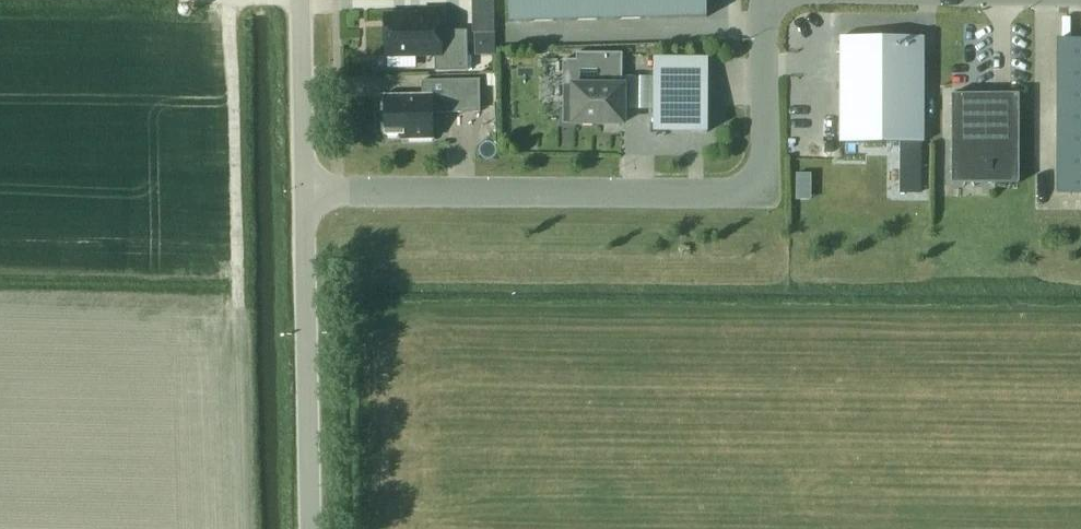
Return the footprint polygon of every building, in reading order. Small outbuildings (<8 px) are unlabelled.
[(497,0),(477,0),(477,51),(497,51),(497,0)] [(510,23),(706,17),(706,0),(509,0),(510,23)] [(434,54),(435,72),(467,71),(466,31),(441,32),(440,10),(420,11),(420,16),(385,17),(386,56),(434,54)] [(1059,36),(1059,189),(1080,189),(1080,36),(1059,36)] [(923,37),(839,37),(839,143),(923,143),(923,37)] [(623,124),(623,87),(623,53),(577,53),(576,59),(564,59),(564,103),(564,123),(623,124)] [(707,133),(707,85),(707,58),(653,57),(653,84),(653,132),(707,133)] [(432,140),(432,114),(480,113),(479,80),(421,81),(422,96),(384,97),(385,136),(408,136),(408,140),(432,140)] [(951,184),(1019,184),(1019,94),(951,94),(951,184)]
